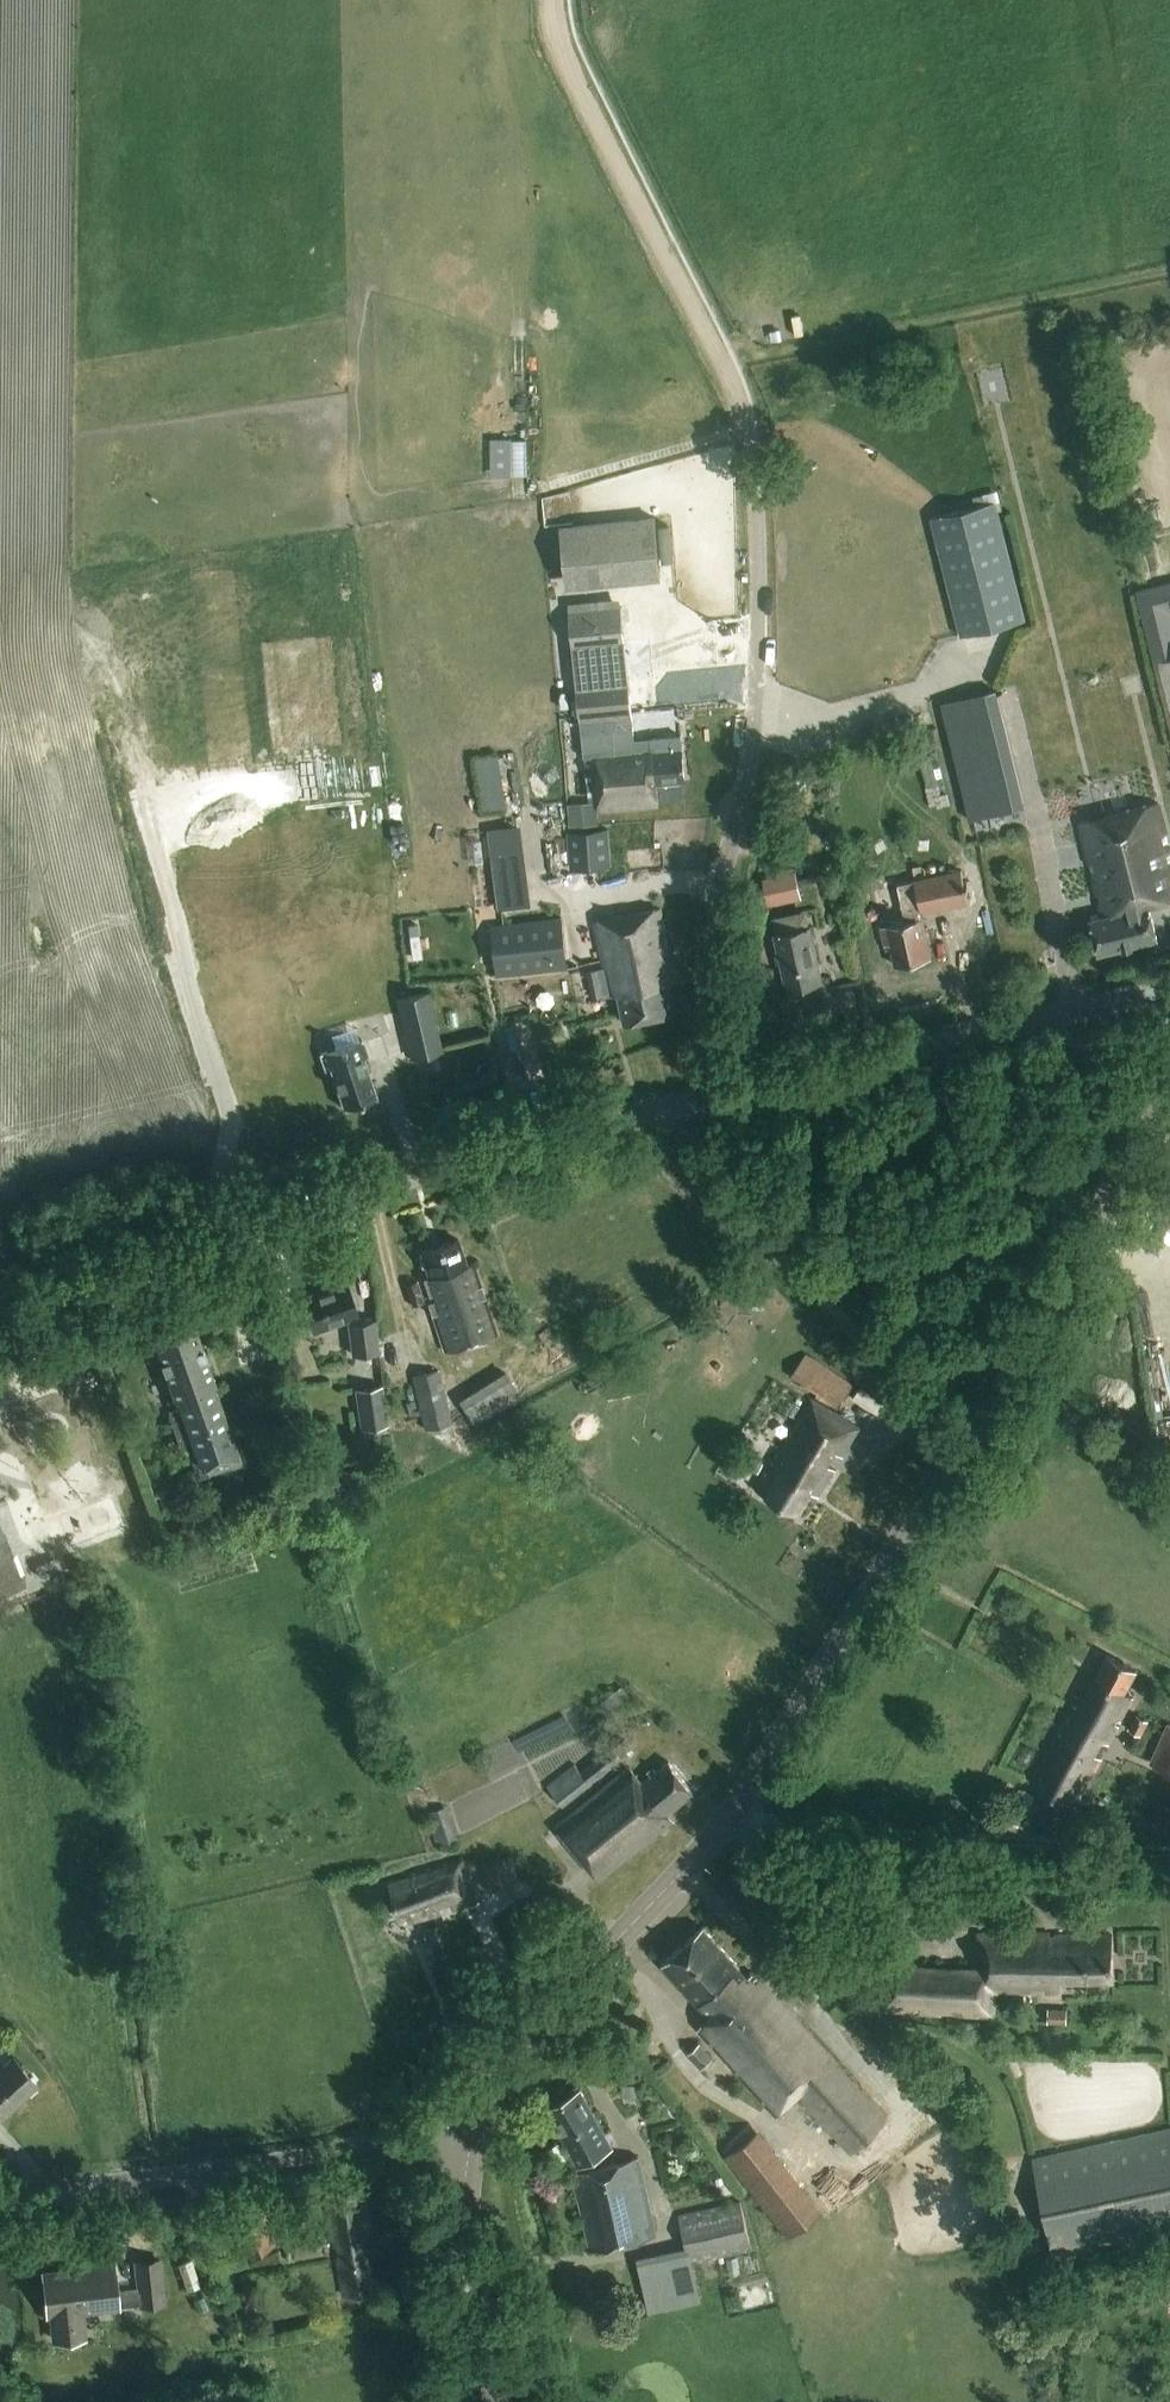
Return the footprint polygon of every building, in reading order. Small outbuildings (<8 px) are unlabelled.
[(514,436),(516,472),(531,471),(530,436),(514,436)] [(512,476),(511,441),(511,440),(492,441),(492,476),(512,476)] [(974,506),(931,517),(960,636),(1024,620),(993,492),(972,497),(974,506)] [(652,522),(563,531),(569,591),(658,582),(652,522)] [(1169,611),(1169,583),(1137,592),(1169,726),(1169,612),(1169,611)] [(583,758),(593,757),(607,756),(623,755),(623,752),(635,751),(634,741),(621,608),(569,614),(580,723),(583,758)] [(347,744),(340,630),(262,636),(269,750),(347,744)] [(941,701),(969,818),(1022,805),(994,689),(941,701)] [(593,757),(597,801),(598,812),(658,806),(656,784),(685,781),(681,736),(650,739),(634,741),(635,751),(623,752),(623,755),(607,756),(593,757)] [(498,756),(475,760),(484,813),(507,810),(498,756)] [(1158,803),(1079,823),(1103,917),(1090,921),(1098,953),(1157,939),(1149,907),(1169,902),(1169,849),(1158,803)] [(11,831),(0,807),(0,836),(11,831)] [(488,829),(497,890),(499,908),(527,903),(525,887),(529,886),(520,825),(488,829)] [(610,866),(607,831),(567,834),(569,869),(610,866)] [(897,884),(898,888),(877,892),(884,927),(881,927),(885,945),(890,944),(895,966),(931,958),(921,913),(968,903),(966,893),(969,893),(966,880),(963,881),(961,871),(897,884)] [(766,906),(799,899),(794,873),(761,880),(766,906)] [(594,970),(600,997),(610,995),(610,997),(618,996),(624,1024),(674,1013),(668,985),(676,983),(660,908),(594,922),(604,968),(594,970)] [(567,969),(561,920),(491,928),(496,977),(567,969)] [(810,928),(775,935),(787,990),(822,982),(810,928)] [(411,1061),(440,1055),(427,996),(398,1002),(411,1061)] [(377,1098),(359,1043),(319,1056),(326,1075),(330,1074),(343,1109),(377,1098)] [(466,1265),(458,1240),(420,1253),(421,1256),(418,1259),(421,1268),(426,1269),(429,1278),(423,1280),(429,1296),(426,1297),(445,1353),(497,1335),(473,1263),(466,1265)] [(425,1303),(418,1281),(405,1286),(412,1307),(425,1303)] [(357,1315),(346,1283),(301,1299),(312,1331),(346,1319),(349,1325),(348,1325),(351,1355),(378,1352),(374,1322),(360,1324),(357,1315)] [(686,1337),(719,1319),(711,1306),(679,1325),(686,1337)] [(215,1387),(216,1387),(194,1323),(152,1338),(174,1400),(170,1401),(176,1420),(171,1422),(181,1451),(188,1449),(198,1479),(208,1476),(208,1478),(242,1466),(239,1455),(215,1387)] [(790,1378),(839,1407),(854,1385),(806,1355),(790,1378)] [(423,1431),(452,1424),(438,1370),(410,1377),(423,1431)] [(473,1426),(520,1397),(504,1372),(457,1402),(473,1426)] [(352,1391),(357,1429),(385,1425),(380,1387),(352,1391)] [(843,1458),(860,1429),(810,1399),(772,1464),(774,1465),(768,1475),(766,1474),(756,1490),(798,1517),(811,1494),(818,1498),(835,1470),(829,1467),(837,1454),(843,1458)] [(752,1457),(747,1466),(758,1473),(763,1464),(752,1457)] [(47,1519),(26,1526),(42,1574),(63,1567),(47,1519)] [(0,1525),(0,1596),(23,1587),(0,1525)] [(1077,1697),(1031,1782),(1076,1807),(1101,1760),(1095,1757),(1102,1742),(1108,1746),(1133,1699),(1124,1694),(1135,1671),(1107,1656),(1083,1700),(1077,1697)] [(605,1715),(630,1698),(622,1687),(597,1706),(605,1715)] [(1143,1737),(1149,1722),(1136,1716),(1129,1731),(1143,1737)] [(1163,1736),(1150,1764),(1169,1772),(1169,1726),(1168,1725),(1163,1736)] [(564,1807),(622,1760),(614,1749),(603,1757),(602,1755),(579,1771),(574,1765),(546,1787),(564,1807)] [(668,1815),(695,1793),(669,1762),(642,1784),(629,1768),(555,1827),(600,1882),(674,1823),(668,1815)] [(437,1848),(459,1841),(450,1807),(427,1814),(437,1848)] [(487,1889),(519,1880),(512,1858),(480,1867),(487,1889)] [(453,1910),(476,1904),(462,1861),(412,1876),(414,1879),(389,1887),(399,1917),(407,1915),(409,1922),(440,1913),(438,1909),(451,1905),(453,1910)] [(422,1930),(428,1951),(440,1947),(434,1927),(422,1930)] [(708,2014),(748,1978),(703,1928),(663,1965),(708,2014)] [(955,2013),(994,2015),(995,1998),(1039,1997),(1039,1991),(1046,1991),(1046,1995),(1063,1994),(1063,1984),(1113,1983),(1112,1935),(1051,1936),(1051,1932),(976,1933),(976,1957),(983,1957),(984,1970),(883,1965),(881,2010),(941,2013),(941,2010),(955,2011),(955,2013)] [(748,1978),(708,2014),(701,2028),(780,2115),(801,2096),(851,2153),(888,2119),(754,1972),(748,1978)] [(1066,2009),(1048,2009),(1047,2024),(1066,2024),(1066,2009)] [(700,2044),(688,2055),(701,2070),(713,2059),(700,2044)] [(37,2086),(14,2058),(0,2070),(0,2118),(37,2086)] [(621,2097),(636,2096),(635,2085),(620,2086),(621,2097)] [(613,2147),(582,2090),(547,2110),(578,2167),(613,2147)] [(758,2130),(722,2158),(784,2238),(820,2210),(758,2130)] [(1032,2158),(1054,2262),(1169,2237),(1169,2130),(1104,2144),(1032,2158)] [(589,2251),(657,2236),(640,2156),(572,2173),(589,2251)] [(344,2297),(374,2292),(365,2240),(373,2239),(364,2189),(326,2195),(335,2248),(339,2247),(341,2257),(337,2258),(344,2297)] [(678,2216),(686,2247),(637,2259),(649,2314),(701,2303),(693,2264),(753,2251),(740,2202),(678,2216)] [(242,2261),(278,2245),(259,2204),(223,2220),(242,2261)] [(139,2293),(115,2296),(112,2268),(45,2275),(49,2319),(53,2319),(55,2339),(80,2336),(78,2311),(164,2303),(160,2263),(136,2265),(139,2293)]
